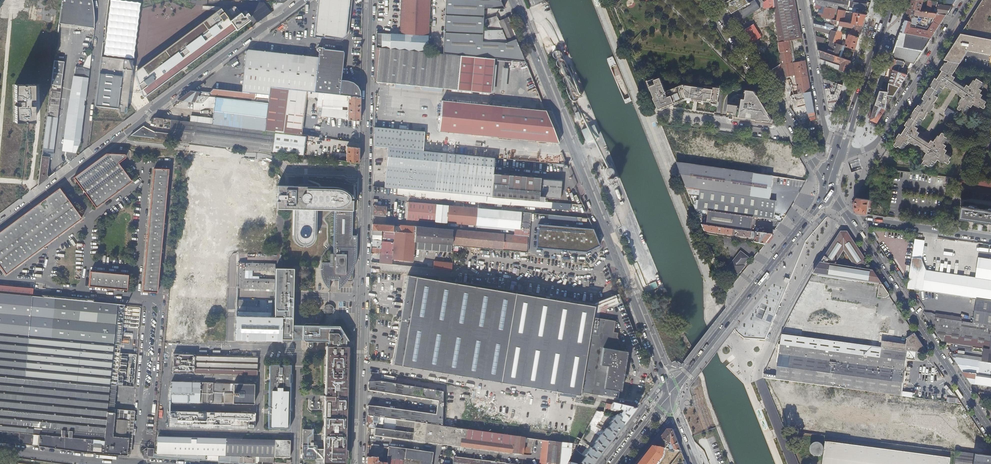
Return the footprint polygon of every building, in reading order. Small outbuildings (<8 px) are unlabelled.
[(62,23),(95,26),(96,16),(95,10),(94,15),(91,0),(64,0),(62,23)] [(135,65),(136,66),(137,57),(143,1),(130,0),(113,0),(105,57),(135,61),(135,65)] [(333,39),(343,40),(345,38),(350,0),(318,0),(314,37),(333,39)] [(376,47),(380,47),(381,48),(427,52),(430,0),(401,0),(399,35),(376,34),(376,47)] [(443,53),(524,61),(515,38),(505,42),(482,41),(484,8),(503,9),(500,0),(445,0),(443,53)] [(732,13),(737,21),(740,18),(742,17),(743,18),(760,8),(763,3),(763,2),(765,1),(767,0),(754,0),(732,13)] [(765,1),(766,9),(775,9),(774,0),(767,0),(765,1)] [(775,9),(778,42),(789,40),(802,38),(799,22),(795,0),(774,0),(775,9)] [(850,0),(810,0),(811,4),(812,4),(814,5),(823,6),(825,7),(836,9),(839,9),(845,10),(848,11),(850,0)] [(861,1),(856,0),(855,0),(854,7),(867,9),(867,4),(861,3),(861,1)] [(909,9),(922,11),(922,10),(921,9),(923,0),(912,0),(909,9)] [(964,31),(990,36),(990,0),(983,0),(964,31)] [(947,15),(953,6),(939,4),(939,7),(937,6),(937,8),(935,8),(935,4),(934,4),(932,4),(931,12),(947,15)] [(143,92),(146,96),(148,96),(237,30),(242,29),(255,19),(252,14),(246,18),(237,6),(234,6),(227,12),(224,7),(139,70),(138,75),(143,92)] [(834,20),(836,9),(825,7),(823,18),(832,19),(834,20)] [(932,38),(947,15),(931,12),(927,12),(922,11),(909,9),(901,32),(932,38)] [(864,25),(867,15),(855,12),(853,21),(852,20),(844,19),(844,22),(848,22),(864,25)] [(506,41),(516,38),(507,16),(499,20),(496,15),(484,19),(483,40),(506,41)] [(838,30),(841,21),(837,20),(834,20),(832,19),(830,28),(834,29),(834,31),(838,32),(838,30)] [(860,37),(864,25),(848,22),(844,22),(843,21),(841,21),(838,30),(841,31),(841,29),(843,26),(853,28),(851,33),(851,34),(860,37)] [(754,24),(743,31),(751,44),(761,37),(754,24)] [(835,42),(838,32),(834,31),(815,26),(815,30),(830,33),(830,32),(832,32),(829,40),(835,42)] [(855,49),(860,37),(851,34),(849,34),(847,33),(841,31),(838,30),(838,32),(835,42),(834,42),(837,43),(839,44),(843,32),(850,35),(849,38),(848,38),(847,41),(848,41),(846,46),(855,49)] [(932,38),(901,32),(892,59),(898,60),(915,63),(916,63),(932,38)] [(945,60),(950,61),(961,63),(969,50),(990,54),(990,39),(962,34),(959,38),(945,60)] [(789,40),(778,42),(778,45),(779,51),(780,55),(780,65),(768,72),(782,94),(785,92),(782,84),(786,84),(785,77),(795,75),(799,94),(811,91),(806,61),(793,63),(789,40)] [(842,45),(839,44),(837,43),(835,51),(831,50),(829,53),(839,56),(842,45)] [(242,92),(255,93),(270,95),(270,87),(307,91),(318,92),(348,96),(361,97),(360,91),(357,86),(353,82),(347,81),(341,80),(344,53),(342,50),(319,47),(318,48),(317,49),(317,50),(317,51),(318,52),(319,52),(318,57),(248,50),(246,51),(243,85),(242,92)] [(427,52),(381,48),(380,47),(376,82),(457,89),(460,55),(427,52)] [(843,62),(847,60),(839,56),(829,53),(819,50),(820,58),(839,64),(843,62)] [(553,54),(552,55),(553,57),(553,58),(554,59),(555,59),(557,60),(558,59),(559,59),(560,58),(560,57),(561,57),(561,56),(561,54),(560,53),(560,52),(558,51),(557,51),(556,51),(554,52),(553,53),(553,54)] [(490,93),(493,58),(491,58),(460,55),(457,89),(490,93)] [(122,111),(126,112),(127,106),(130,107),(131,100),(131,92),(135,65),(135,61),(105,57),(101,57),(95,106),(121,108),(121,107),(123,107),(122,111)] [(556,62),(556,64),(556,65),(557,66),(557,67),(558,67),(559,68),(561,68),(562,67),(563,67),(563,66),(564,65),(564,64),(564,61),(563,60),(562,60),(561,59),(560,59),(558,60),(557,61),(556,62)] [(847,73),(851,61),(847,60),(843,62),(839,64),(840,65),(839,65),(837,65),(821,59),(822,64),(847,73)] [(898,60),(892,59),(888,68),(894,70),(895,67),(898,60)] [(66,61),(55,60),(52,84),(43,149),(53,150),(66,61)] [(961,95),(963,97),(964,97),(962,100),(963,101),(960,106),(960,108),(962,109),(963,109),(964,108),(967,110),(969,112),(973,106),(974,106),(975,104),(978,106),(979,104),(984,109),(985,108),(986,107),(987,107),(987,106),(986,106),(986,105),(987,104),(989,101),(989,100),(983,97),(984,96),(981,94),(983,91),(982,90),(986,84),(981,81),(982,80),(981,79),(979,78),(978,78),(974,85),(972,84),(970,87),(968,85),(967,86),(956,79),(957,78),(953,76),(959,66),(961,63),(950,61),(948,63),(946,67),(944,66),(942,70),(944,71),(938,80),(937,78),(934,82),(935,83),(930,91),(930,92),(928,91),(925,96),(926,96),(923,99),(924,99),(920,105),(917,109),(916,109),(914,113),(915,114),(912,119),(910,122),(909,121),(906,125),(908,126),(904,131),(902,134),(900,133),(898,137),(900,138),(895,144),(895,145),(895,146),(897,147),(898,147),(899,146),(904,149),(906,145),(908,143),(909,143),(911,141),(914,143),(915,142),(924,147),(927,149),(926,151),(928,152),(926,155),(928,157),(923,163),(923,164),(925,166),(926,165),(927,164),(932,168),(936,162),(937,162),(939,160),(940,161),(942,159),(948,163),(949,163),(950,161),(950,160),(949,160),(953,154),(947,151),(947,150),(945,148),(947,145),(946,144),(950,139),(947,137),(945,135),(945,134),(945,133),(943,132),(942,132),(940,136),(938,139),(936,138),(934,141),(932,140),(931,141),(920,134),(920,133),(921,133),(918,131),(919,129),(918,128),(924,120),(925,120),(927,117),(929,115),(928,115),(936,103),(940,98),(939,97),(942,93),(944,89),(945,89),(947,87),(950,88),(951,86),(963,94),(961,95)] [(560,70),(559,72),(560,73),(560,75),(561,75),(562,76),(564,76),(565,76),(566,76),(567,75),(567,74),(568,73),(568,71),(568,70),(567,69),(566,68),(565,68),(564,68),(562,68),(561,68),(560,69),(560,70)] [(900,72),(894,70),(889,83),(888,84),(899,88),(908,75),(903,73),(900,72)] [(563,79),(562,80),(563,82),(563,83),(564,84),(565,84),(566,85),(567,85),(568,84),(570,84),(570,83),(571,82),(571,81),(571,79),(570,78),(569,77),(569,76),(567,76),(566,76),(565,76),(564,77),(563,78),(563,79)] [(80,143),(89,79),(76,77),(68,114),(63,151),(66,151),(76,153),(80,143)] [(659,109),(663,109),(667,108),(666,106),(669,105),(670,106),(687,100),(694,101),(694,99),(698,99),(697,101),(718,104),(720,88),(705,86),(704,88),(682,84),(666,91),(660,78),(655,80),(654,79),(648,81),(655,98),(654,98),(659,109)] [(839,95),(843,85),(824,79),(829,107),(835,107),(839,95)] [(34,100),(34,83),(26,83),(26,84),(23,84),(23,83),(15,83),(15,100),(19,100),(19,105),(15,105),(16,121),(24,121),(24,120),(26,120),(26,121),(32,121),(35,121),(34,104),(31,104),(31,102),(31,100),(34,100)] [(566,88),(566,89),(566,90),(567,92),(568,92),(569,93),(570,93),(571,93),(572,93),(573,92),(574,91),(574,90),(575,89),(574,88),(574,87),(573,86),(572,85),(571,84),(569,85),(568,85),(567,86),(566,88)] [(899,88),(888,84),(887,93),(887,96),(893,97),(899,88)] [(270,95),(269,103),(266,131),(275,132),(301,136),(307,91),(270,87),(270,95)] [(213,89),(211,93),(255,98),(255,93),(242,92),(239,92),(213,89)] [(772,122),(773,119),(756,91),(747,89),(746,99),(737,98),(736,103),(733,102),(733,104),(731,104),(729,119),(734,119),(734,115),(757,118),(757,120),(772,122)] [(881,89),(879,92),(875,106),(886,110),(887,96),(887,93),(882,92),(883,89),(881,89)] [(191,91),(178,100),(194,103),(196,99),(198,100),(199,99),(200,100),(201,97),(198,95),(199,92),(191,91)] [(815,112),(811,91),(799,94),(793,95),(794,97),(795,100),(805,98),(807,110),(808,114),(815,112)] [(348,96),(318,92),(316,106),(322,107),(321,116),(347,119),(348,96)] [(570,96),(570,97),(570,98),(570,99),(572,101),(573,101),(574,101),(575,101),(576,101),(577,100),(578,99),(578,98),(578,97),(578,95),(577,94),(576,93),(575,93),(574,93),(573,93),(572,93),(571,94),(570,95),(570,96)] [(843,97),(839,95),(835,107),(829,107),(830,111),(838,112),(843,97)] [(360,121),(361,97),(348,96),(347,119),(360,121)] [(269,103),(216,98),(213,125),(266,131),(269,103)] [(438,132),(558,143),(545,111),(441,101),(438,132)] [(886,110),(875,106),(871,119),(878,122),(886,110)] [(196,123),(172,120),(171,125),(195,128),(196,123)] [(195,128),(194,137),(194,143),(273,153),(275,132),(266,131),(213,125),(196,123),(195,128)] [(155,132),(143,126),(131,136),(194,143),(194,137),(170,134),(155,132)] [(417,131),(374,127),(374,146),(388,148),(385,181),(397,182),(485,190),(491,191),(493,174),(494,157),(423,151),(425,132),(417,131)] [(589,131),(588,129),(582,132),(585,140),(598,135),(595,128),(589,131)] [(306,136),(301,136),(275,132),(273,153),(304,156),(306,136)] [(359,163),(359,148),(347,147),(346,158),(342,157),(342,161),(359,163)] [(52,158),(53,150),(43,149),(43,152),(42,154),(46,155),(50,155),(50,158),(52,158)] [(74,159),(76,153),(66,151),(65,156),(66,156),(66,159),(68,163),(74,159)] [(107,153),(75,177),(84,189),(119,162),(126,157),(127,157),(127,156),(126,155),(126,154),(107,153)] [(42,154),(39,185),(49,177),(47,176),(50,158),(50,155),(46,155),(42,154)] [(119,162),(84,189),(88,195),(124,169),(119,162)] [(759,175),(677,163),(688,189),(764,199),(770,200),(773,177),(759,175)] [(600,168),(603,176),(613,173),(610,164),(600,168)] [(52,175),(61,169),(58,165),(51,170),(51,173),(52,175)] [(154,168),(144,292),(158,293),(169,169),(154,168)] [(124,169),(88,195),(97,207),(133,181),(124,169)] [(613,173),(603,176),(606,182),(615,179),(615,178),(613,173)] [(539,178),(503,175),(493,174),(491,191),(491,197),(501,197),(537,201),(538,196),(560,198),(561,181),(540,179),(540,178),(539,178)] [(962,178),(961,185),(990,188),(990,181),(973,179),(962,178)] [(615,179),(606,182),(608,187),(617,183),(615,179)] [(485,190),(397,182),(397,187),(484,195),(485,190)] [(332,210),(353,210),(353,197),(353,195),(353,193),(352,191),(351,189),(350,189),(347,188),(340,188),(313,187),(312,186),(310,185),(308,184),(306,184),(305,184),(303,184),(301,185),(299,187),(278,186),(277,209),(294,209),(293,236),(294,239),(294,241),(296,242),(296,243),(298,245),(299,245),(301,246),(302,246),(305,247),(307,247),(309,246),(310,245),(312,244),(313,243),(314,242),(315,239),(316,236),(317,210),(332,210)] [(0,232),(0,251),(70,200),(60,187),(0,232)] [(491,197),(397,188),(397,195),(400,195),(407,196),(407,195),(483,202),(569,209),(569,203),(537,201),(501,197),(491,197)] [(764,199),(688,189),(690,195),(701,196),(699,210),(709,212),(726,214),(751,217),(753,218),(782,222),(783,220),(785,218),(785,217),(775,215),(777,201),(770,200),(764,199)] [(870,200),(857,198),(854,203),(855,209),(857,213),(867,214),(869,205),(870,206),(871,204),(869,203),(870,200)] [(377,199),(373,199),(372,215),(385,216),(386,206),(377,205),(377,199)] [(0,251),(0,260),(74,206),(70,200),(0,251)] [(372,224),(371,252),(380,253),(380,248),(393,249),(392,249),(393,250),(392,259),(412,261),(413,255),(414,255),(414,254),(413,254),(414,247),(450,250),(451,244),(452,244),(452,243),(526,250),(527,244),(528,236),(531,213),(521,212),(408,202),(406,219),(450,223),(514,228),(513,235),(400,225),(399,226),(372,224)] [(990,211),(974,208),(975,206),(971,205),(971,208),(963,207),(961,218),(990,222),(990,210),(990,211)] [(0,260),(0,264),(7,274),(44,246),(83,218),(74,206),(0,260)] [(357,247),(358,235),(353,234),(353,210),(332,210),(330,252),(330,253),(328,253),(328,249),(326,252),(323,263),(322,270),(322,272),(322,274),(323,276),(324,279),(326,282),(328,285),(330,288),(331,280),(353,280),(353,269),(352,269),(352,247),(357,247)] [(751,217),(726,214),(709,212),(707,226),(733,230),(751,232),(753,218),(751,217)] [(592,218),(531,213),(528,252),(584,258),(595,252),(605,246),(592,218)] [(707,226),(702,226),(705,232),(752,239),(752,234),(753,232),(751,232),(733,230),(707,226)] [(814,275),(880,284),(883,285),(848,232),(841,232),(814,275)] [(764,234),(757,233),(756,235),(755,243),(765,245),(773,235),(764,234)] [(915,242),(913,259),(921,260),(924,243),(920,242),(920,243),(915,242)] [(380,253),(379,262),(391,264),(392,259),(393,250),(392,249),(393,249),(380,248),(380,253)] [(737,259),(730,268),(739,275),(746,265),(745,264),(750,258),(742,251),(736,258),(737,259)] [(908,289),(911,293),(920,294),(920,291),(924,291),(927,271),(922,260),(921,260),(913,259),(909,281),(902,280),(908,289)] [(990,281),(990,261),(979,259),(976,279),(990,281)] [(433,260),(432,268),(450,269),(451,262),(433,260)] [(246,279),(246,285),(275,287),(275,290),(275,307),(274,317),(255,316),(237,316),(236,339),(280,340),(280,339),(292,339),(293,325),(293,309),(293,302),(292,302),(292,287),(294,287),(294,282),(294,270),(276,270),(276,266),(249,264),(249,271),(276,273),(275,281),(246,279)] [(130,274),(92,271),(90,286),(128,289),(130,274)] [(927,271),(924,291),(961,297),(964,277),(927,271)] [(407,274),(399,323),(402,323),(409,275),(407,274)] [(621,390),(626,351),(624,349),(618,332),(615,331),(616,320),(606,318),(596,316),(596,310),(596,306),(597,303),(591,302),(591,305),(562,300),(562,298),(551,296),(551,298),(521,293),(521,291),(516,290),(516,292),(513,292),(513,289),(509,289),(509,291),(480,287),(481,284),(470,282),(469,285),(454,282),(409,275),(402,323),(399,323),(398,329),(401,329),(396,359),(393,358),(392,364),(581,395),(581,391),(620,398),(621,390)] [(978,299),(990,301),(990,281),(976,279),(964,277),(961,297),(978,299)] [(886,298),(890,295),(883,285),(880,284),(878,297),(886,298)] [(0,287),(0,293),(43,297),(44,291),(0,287)] [(89,452),(127,455),(131,414),(107,412),(113,344),(117,304),(43,297),(0,293),(0,440),(89,452)] [(596,306),(616,299),(615,296),(597,303),(596,306)] [(924,313),(943,343),(974,347),(990,350),(990,301),(978,299),(974,324),(959,322),(960,318),(954,317),(954,316),(952,316),(938,314),(936,315),(936,316),(932,314),(924,313)] [(175,339),(198,339),(199,310),(226,311),(227,301),(176,300),(175,339)] [(113,344),(120,344),(123,304),(117,304),(113,344)] [(303,325),(293,325),(292,339),(303,339),(302,338),(302,326),(303,325)] [(345,327),(302,326),(302,338),(303,339),(305,341),(309,341),(309,345),(309,346),(310,347),(311,347),(312,347),(312,346),(313,345),(317,343),(334,344),(355,344),(345,327)] [(882,336),(882,347),(908,351),(916,352),(929,354),(915,334),(907,339),(882,336)] [(783,335),(779,359),(904,376),(906,359),(912,360),(912,359),(915,359),(916,352),(908,351),(907,352),(783,335)] [(107,412),(131,414),(131,410),(114,408),(120,344),(113,344),(107,412)] [(355,344),(334,344),(330,463),(352,463),(353,417),(355,344)] [(951,354),(954,358),(979,361),(990,363),(990,350),(974,347),(973,352),(984,353),(983,358),(957,355),(951,354)] [(173,353),(173,372),(257,375),(258,356),(173,353)] [(779,359),(777,380),(827,386),(846,389),(896,396),(901,396),(904,376),(779,359)] [(979,361),(977,375),(990,377),(990,363),(979,361)] [(270,364),(269,428),(289,428),(291,364),(270,364)] [(963,373),(967,378),(976,380),(975,385),(990,387),(990,377),(977,375),(963,373)] [(367,406),(367,416),(414,423),(414,422),(442,426),(443,392),(381,381),(370,382),(369,391),(438,401),(436,415),(367,406)] [(171,382),(170,402),(171,402),(171,401),(174,401),(174,402),(175,402),(175,401),(179,401),(178,402),(179,402),(179,401),(182,401),(182,402),(183,402),(183,401),(186,401),(186,402),(187,402),(187,401),(190,401),(190,402),(191,402),(191,399),(195,399),(195,392),(191,392),(191,382),(171,382)] [(203,382),(202,402),(213,403),(213,402),(213,398),(213,397),(213,393),(214,393),(214,392),(213,392),(213,388),(214,388),(214,387),(213,387),(213,384),(214,384),(214,383),(203,382)] [(225,393),(225,402),(233,402),(233,403),(254,404),(255,384),(234,383),(233,393),(225,393)] [(990,391),(990,387),(975,385),(971,384),(976,392),(986,393),(987,393),(987,390),(990,391)] [(618,423),(623,426),(636,410),(606,404),(605,410),(618,412),(619,411),(621,412),(621,413),(619,413),(616,417),(619,419),(618,421),(619,422),(618,423)] [(127,455),(130,455),(135,410),(131,410),(131,414),(127,455)] [(176,427),(176,411),(168,411),(167,426),(176,427)] [(256,413),(176,411),(176,427),(255,429),(256,413)] [(603,441),(608,445),(623,426),(618,423),(619,422),(618,421),(619,419),(616,417),(615,416),(614,417),(604,415),(604,413),(597,412),(590,425),(595,427),(596,426),(597,426),(603,417),(612,419),(613,419),(610,423),(611,424),(606,431),(605,430),(599,436),(603,440),(603,441)] [(367,427),(375,428),(413,433),(414,423),(367,416),(367,427)] [(520,455),(522,438),(442,426),(414,422),(414,423),(413,433),(375,428),(374,436),(424,442),(463,448),(520,455)] [(595,427),(590,425),(588,429),(599,436),(605,430),(595,427)] [(941,449),(943,433),(890,427),(888,444),(941,449)] [(674,450),(682,452),(673,429),(669,430),(665,435),(655,447),(666,449),(669,450),(671,447),(670,446),(671,444),(673,449),(674,450)] [(317,430),(305,430),(304,458),(325,459),(325,450),(319,450),(319,447),(317,446),(317,430)] [(590,458),(595,462),(608,445),(603,441),(603,440),(599,436),(594,443),(595,444),(590,451),(589,450),(584,456),(588,460),(590,458)] [(243,463),(248,463),(255,463),(255,457),(289,458),(290,441),(157,437),(157,441),(156,441),(155,444),(157,444),(156,454),(244,456),(243,463)] [(538,463),(547,463),(549,442),(541,440),(538,463)] [(561,443),(549,442),(547,463),(559,463),(561,443)] [(567,463),(571,458),(577,450),(579,445),(561,443),(559,463),(567,463)] [(826,452),(826,450),(826,449),(825,448),(825,447),(824,446),(823,445),(822,444),(821,443),(820,443),(818,443),(817,443),(816,443),(815,444),(814,445),(813,446),(812,447),(811,448),(811,449),(811,450),(811,452),(812,453),(812,454),(813,455),(814,456),(815,457),(816,457),(817,458),(818,458),(820,457),(821,457),(822,457),(823,456),(824,455),(825,454),(825,453),(826,452)] [(951,458),(827,443),(824,463),(951,463),(951,458)] [(386,459),(388,447),(372,445),(372,458),(377,458),(386,459)] [(432,453),(388,447),(386,459),(387,459),(387,461),(387,463),(431,463),(432,453)] [(642,463),(660,463),(665,457),(666,449),(655,447),(642,463)] [(682,452),(674,450),(669,450),(666,449),(665,457),(660,463),(686,463),(682,452)] [(595,462),(590,458),(588,460),(584,456),(577,450),(571,458),(579,463),(594,463),(595,462)] [(958,452),(956,463),(990,463),(990,456),(958,452)]
